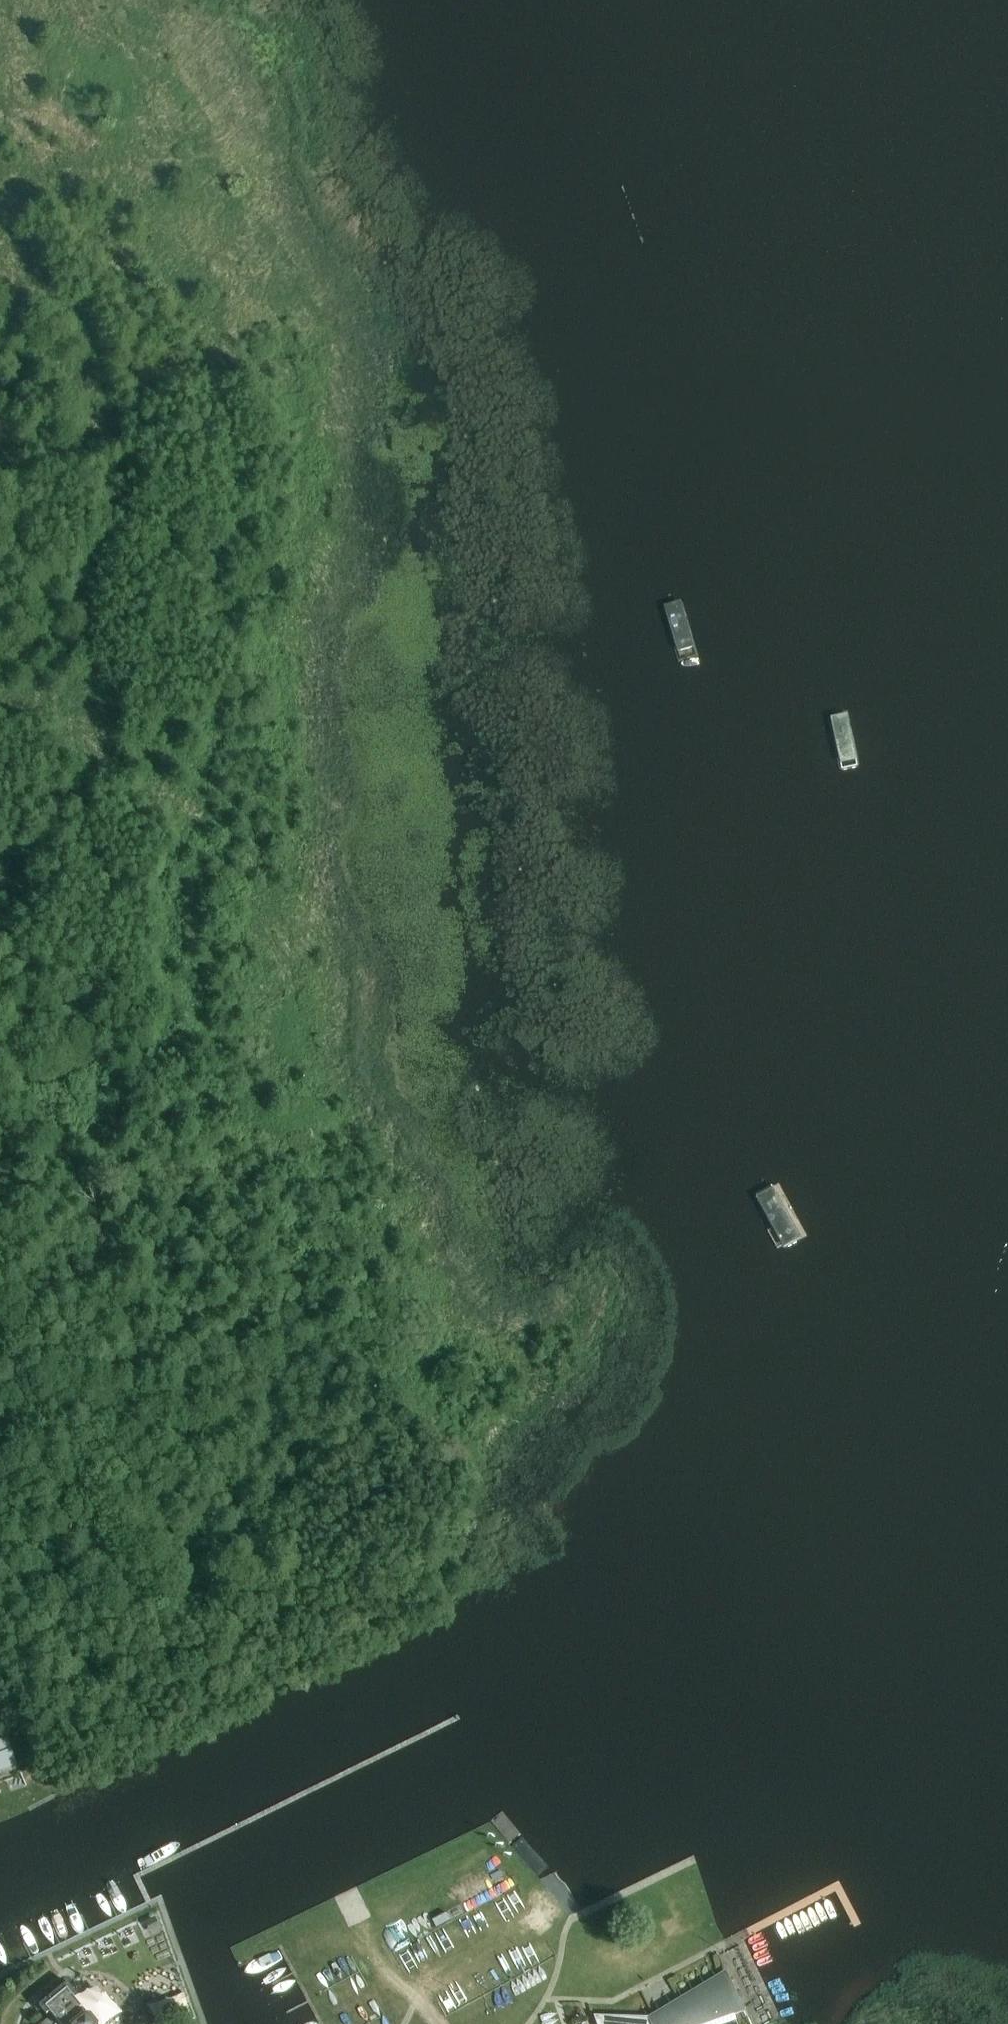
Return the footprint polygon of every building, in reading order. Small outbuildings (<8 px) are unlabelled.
[(8,1712),(2,1715),(8,1726),(14,1723),(8,1712)] [(0,1742),(0,1770),(16,1765),(7,1740),(0,1742)] [(745,2011),(727,1973),(654,2017),(594,2015),(597,2023),(738,2023),(735,2015),(745,2011)] [(40,2003),(48,2012),(51,2010),(53,2012),(39,2023),(122,2023),(121,2015),(116,2006),(107,1997),(96,1993),(84,1993),(81,1996),(67,1980),(40,2003)]
